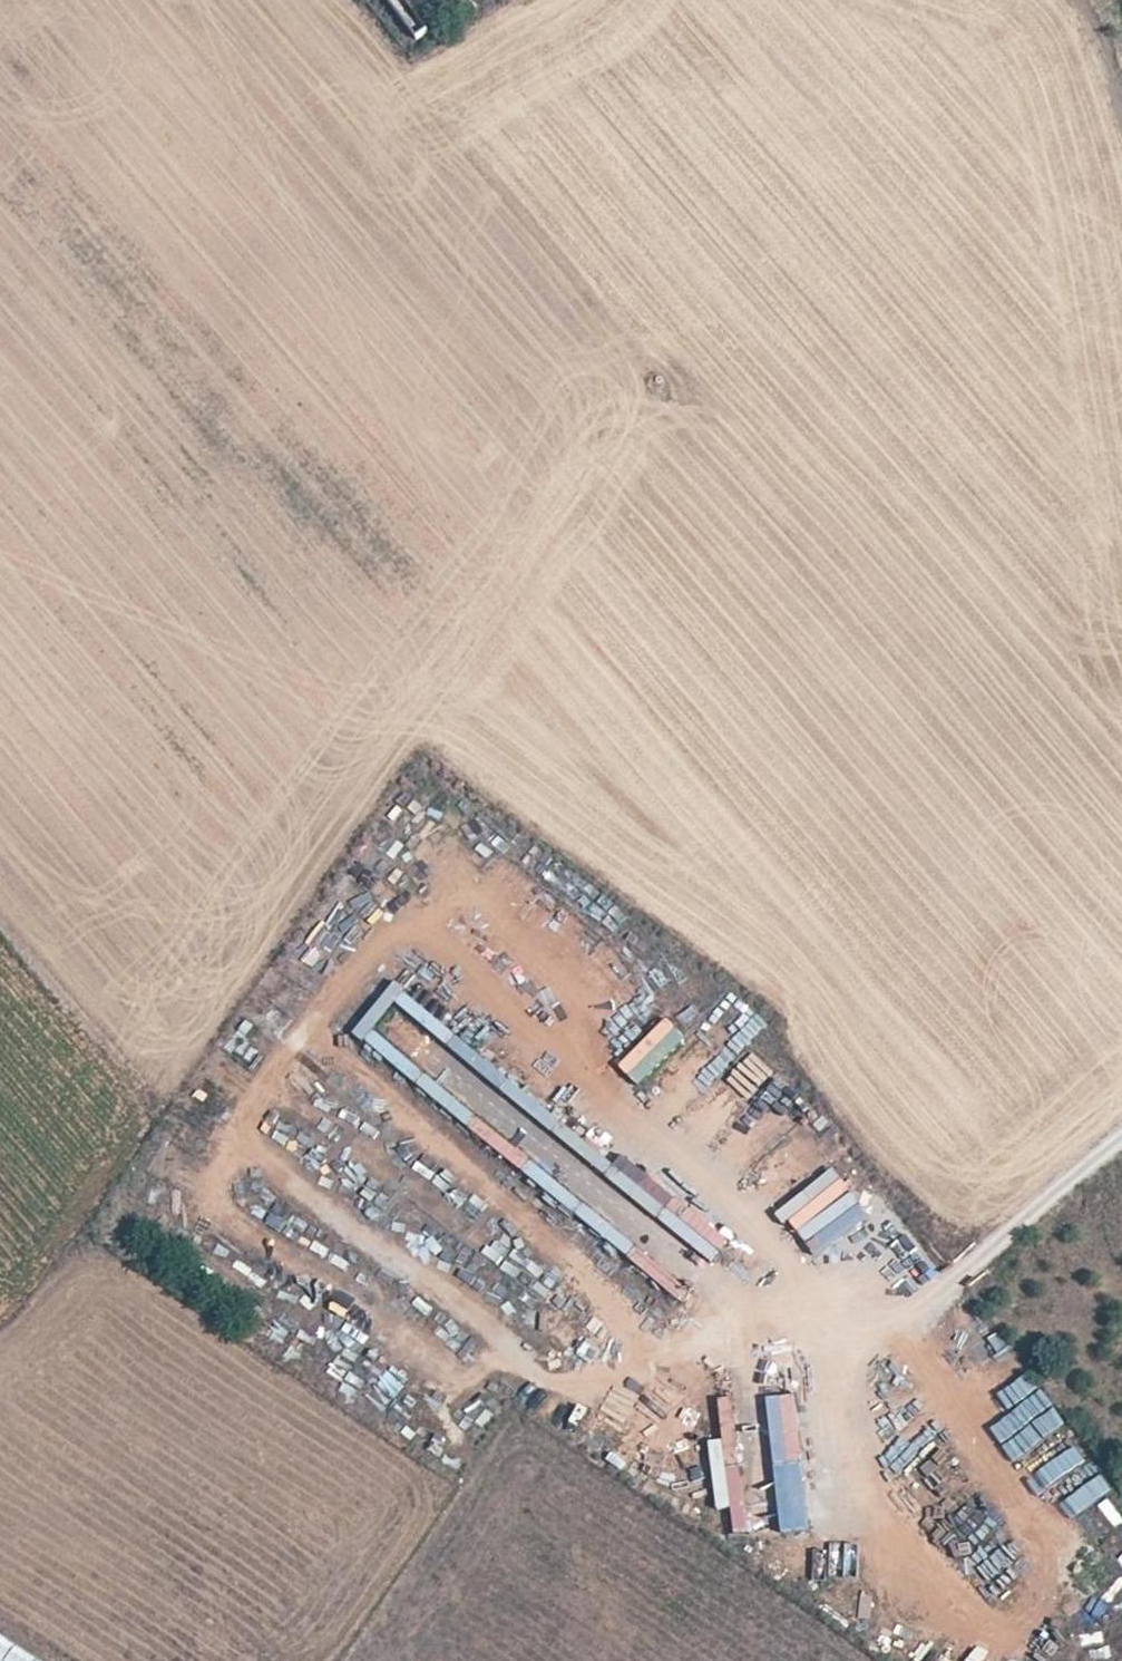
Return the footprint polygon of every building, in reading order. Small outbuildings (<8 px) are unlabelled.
[(0,1634),(0,1660),(43,1660),(0,1634)]
